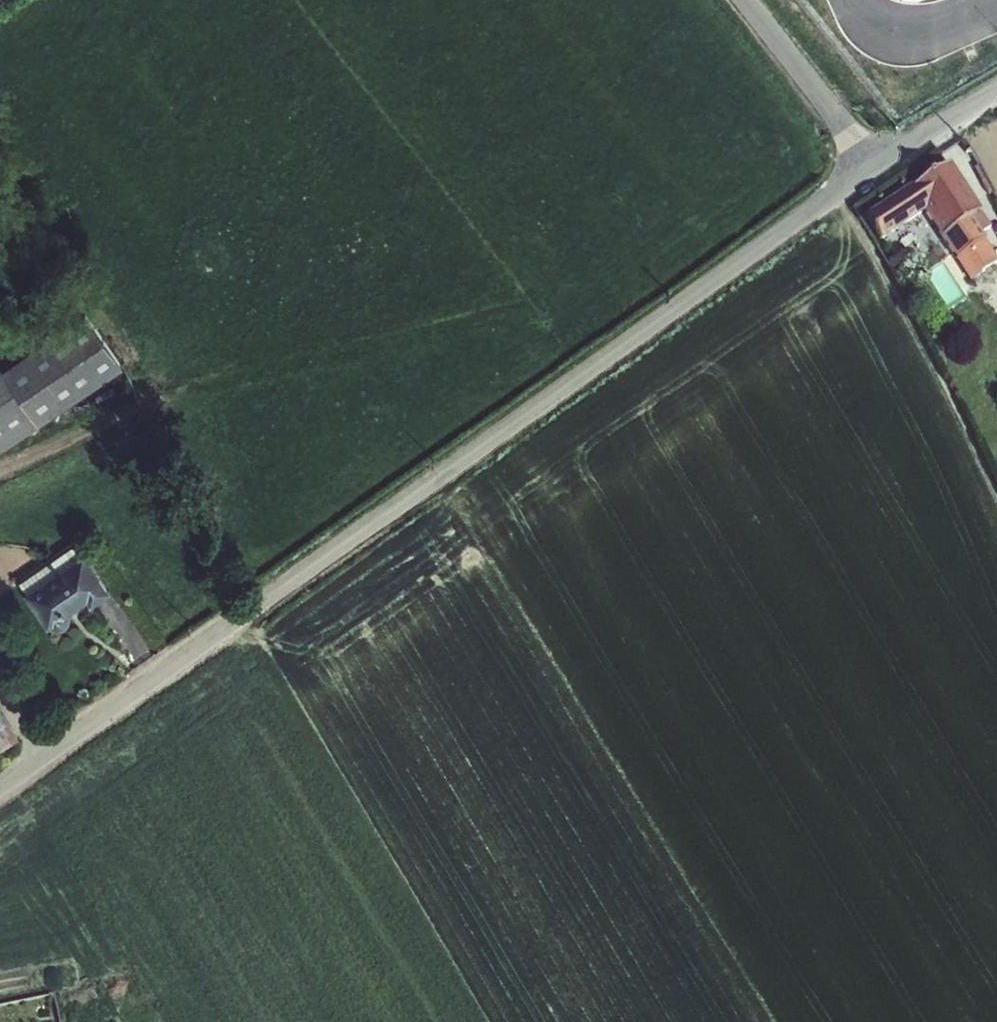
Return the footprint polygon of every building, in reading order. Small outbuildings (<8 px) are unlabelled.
[(875,240),(927,211),(966,280),(996,262),(996,252),(984,230),(990,226),(951,157),(858,210),(875,240)] [(12,419),(96,364),(58,311),(50,316),(0,349),(0,402),(12,419)] [(76,543),(19,582),(48,625),(51,628),(55,629),(60,629),(64,627),(67,624),(69,620),(69,616),(68,612),(88,598),(92,604),(109,592),(76,543)] [(20,737),(0,707),(0,751),(20,737)]
